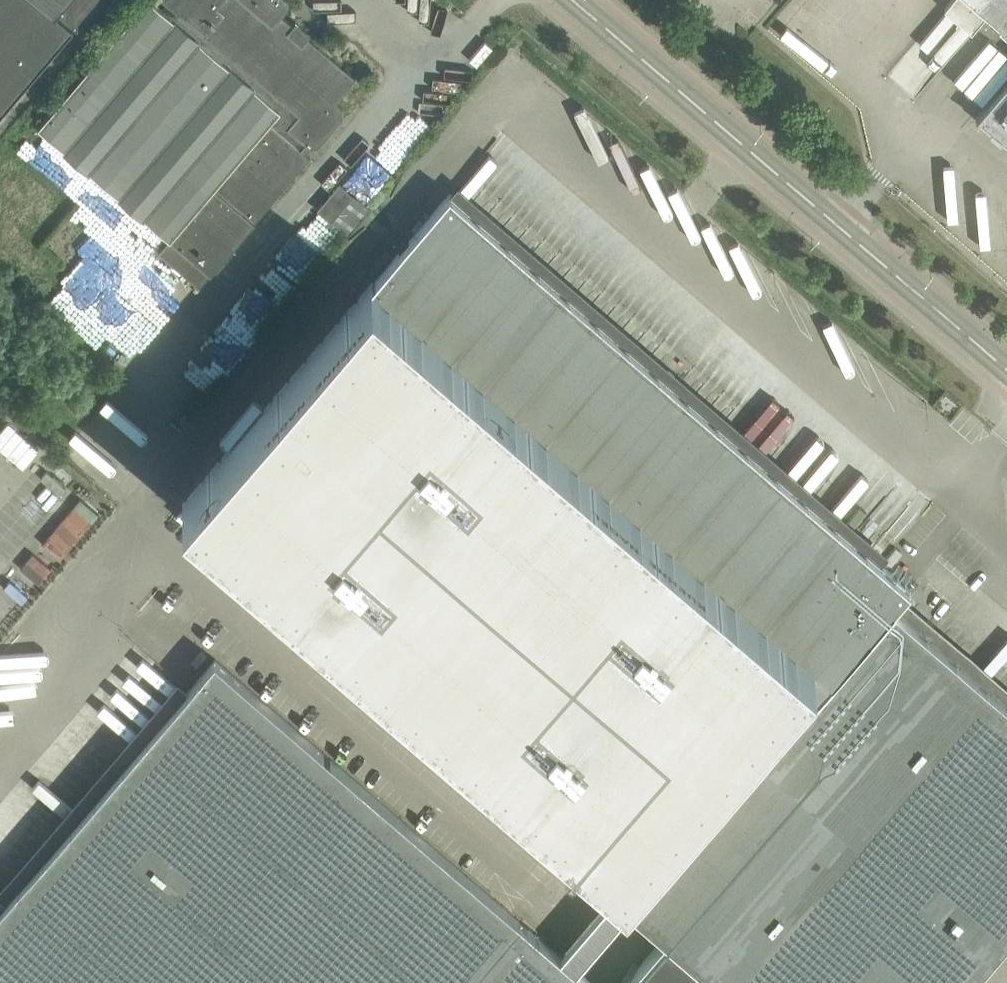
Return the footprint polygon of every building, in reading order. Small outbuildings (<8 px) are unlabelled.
[(93,0),(0,0),(0,108),(71,26),(93,0)] [(172,6),(172,10),(175,13),(173,17),(152,0),(146,0),(39,126),(65,148),(64,149),(89,171),(90,170),(119,194),(117,196),(144,218),(145,216),(170,238),(159,251),(199,286),(310,156),(301,148),(306,142),(310,146),(318,145),(344,115),(343,107),(335,100),(356,77),(308,36),(310,33),(296,21),(293,24),(282,14),(288,6),(288,0),(165,0),(172,6)] [(1006,28),(1006,0),(974,0),(1006,28)] [(941,67),(968,93),(984,75),(967,59),(976,49),(966,40),(941,67)] [(989,101),(976,117),(978,118),(979,116),(1006,140),(1006,80),(989,101)] [(371,208),(347,188),(339,182),(317,208),(347,234),(371,208)] [(1006,939),(1006,703),(895,606),(911,588),(450,192),(183,503),(625,882),(561,955),(215,658),(0,909),(0,982),(594,982),(577,968),(639,895),(644,899),(634,911),(663,936),(624,982),(970,982),(1006,939)] [(56,450),(97,487),(146,432),(104,395),(56,450)]
